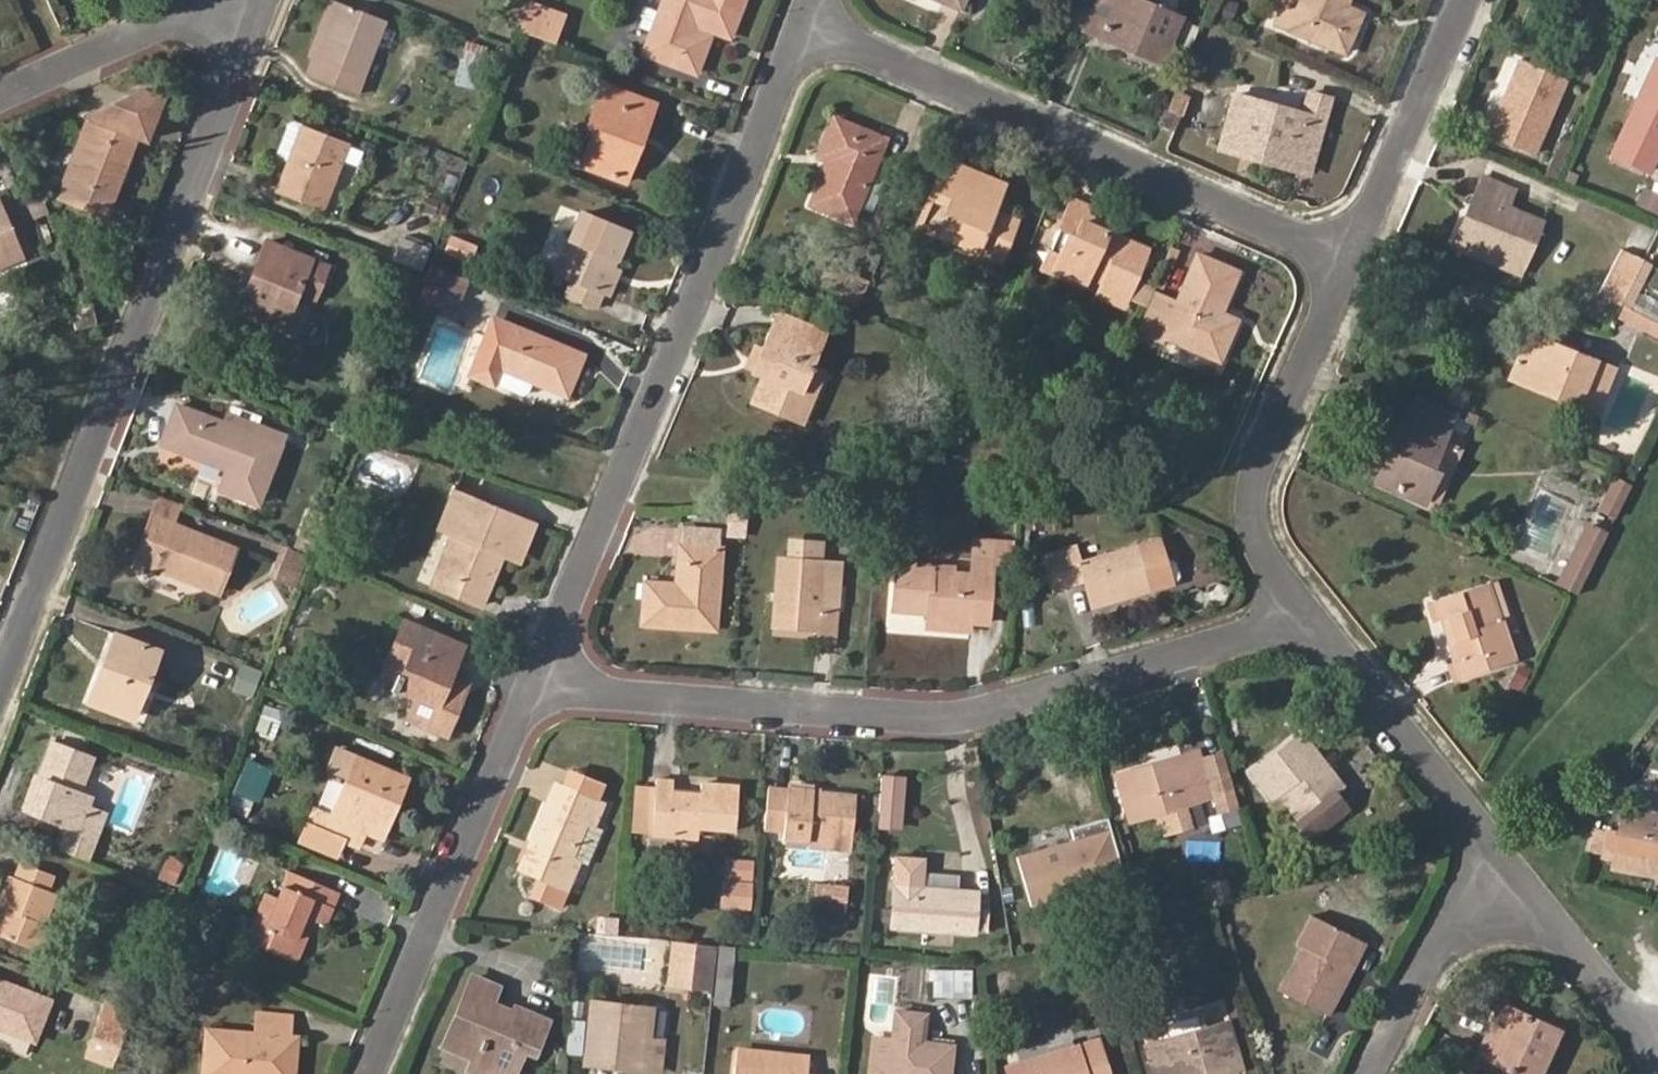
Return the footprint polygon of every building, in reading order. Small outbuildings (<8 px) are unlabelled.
[(307,55),(317,59),(340,2),(336,0),(330,0),(307,55)] [(566,13),(532,0),(530,5),(564,18),(566,13)] [(730,35),(743,0),(664,0),(644,54),(695,72),(712,29),(730,35)] [(1155,0),(1099,0),(1099,1),(1112,7),(1100,34),(1162,62),(1180,17),(1153,6),(1155,0)] [(1343,5),(1345,0),(1300,0),(1296,9),(1284,5),(1276,23),(1346,50),(1362,12),(1343,5)] [(1087,28),(1100,34),(1112,7),(1099,1),(1087,28)] [(340,2),(317,59),(310,77),(355,94),(385,20),(340,2)] [(555,41),(564,18),(530,5),(521,28),(555,41)] [(1657,150),(1657,58),(1657,57),(1613,151),(1649,169),(1657,150)] [(1498,112),(1489,108),(1480,127),(1534,151),(1564,81),(1519,61),(1498,112)] [(641,142),(634,140),(648,101),(604,84),(588,126),(595,129),(581,164),(626,182),(641,142)] [(90,116),(87,116),(82,133),(88,134),(76,169),(70,167),(58,198),(100,213),(110,184),(117,186),(137,135),(147,139),(162,98),(142,91),(90,116)] [(1308,92),(1303,113),(1236,96),(1222,146),(1291,165),(1297,137),(1318,142),(1329,98),(1308,92)] [(641,142),(656,104),(648,101),(634,140),(641,142)] [(1157,122),(1175,129),(1182,113),(1165,105),(1157,122)] [(819,156),(829,161),(812,203),(853,219),(886,136),(835,116),(819,156)] [(283,157),(292,161),(279,193),(322,208),(348,141),(295,122),(290,123),(280,152),(283,157)] [(1553,145),(1550,144),(1540,171),(1552,176),(1568,135),(1558,131),(1553,145)] [(82,133),(70,167),(76,169),(88,134),(82,133)] [(1291,165),(1310,171),(1318,142),(1297,137),(1291,165)] [(1002,187),(943,161),(939,170),(963,179),(958,195),(992,209),(1002,187)] [(958,195),(963,179),(939,170),(918,222),(999,255),(1014,219),(992,209),(958,195)] [(1504,204),(1510,188),(1482,177),(1475,194),(1484,198),(1465,240),(1522,263),(1541,218),(1504,204)] [(100,213),(106,216),(117,186),(110,184),(100,213)] [(1643,185),(1635,201),(1657,213),(1657,193),(1643,185)] [(1475,194),(1457,236),(1465,240),(1484,198),(1475,194)] [(24,254),(0,199),(0,265),(24,254)] [(1089,206),(1073,199),(1061,227),(1077,234),(1086,212),(1089,206)] [(1086,212),(1077,234),(1061,227),(1051,249),(1066,255),(1070,276),(1086,283),(1088,279),(1091,274),(1107,281),(1104,286),(1103,288),(1127,300),(1128,296),(1145,302),(1152,286),(1136,279),(1149,251),(1122,238),(1120,242),(1109,237),(1112,228),(1113,225),(1086,212)] [(613,266),(627,231),(581,213),(556,274),(570,280),(564,294),(598,307),(603,294),(609,296),(620,269),(613,266)] [(1149,251),(1151,245),(1112,228),(1109,237),(1120,242),(1122,238),(1149,251)] [(421,270),(429,249),(401,238),(394,259),(421,270)] [(253,275),(262,278),(246,314),(283,329),(297,295),(314,301),(327,267),(267,241),(253,275)] [(1086,283),(1070,276),(1066,255),(1051,249),(1042,270),(1084,288),(1086,283)] [(1622,250),(1601,293),(1621,303),(1642,259),(1622,250)] [(1177,301),(1157,292),(1140,330),(1161,339),(1163,333),(1179,340),(1181,334),(1197,342),(1195,348),(1221,358),(1238,317),(1222,310),(1238,270),(1198,252),(1177,301)] [(1621,303),(1631,308),(1653,263),(1643,258),(1642,259),(1621,303)] [(420,282),(459,298),(467,278),(428,262),(423,276),(420,282)] [(1088,279),(1104,286),(1107,281),(1091,274),(1088,279)] [(253,275),(237,310),(246,314),(262,278),(253,275)] [(1099,296),(1124,307),(1127,300),(1103,288),(1099,296)] [(75,329),(96,326),(92,302),(71,307),(75,329)] [(821,331),(779,312),(764,347),(773,351),(761,379),(752,399),(800,421),(822,371),(807,364),(821,331)] [(518,327),(494,316),(490,325),(515,335),(518,327)] [(518,327),(515,335),(490,325),(470,374),(494,384),(501,368),(566,395),(583,354),(518,327)] [(1179,340),(1195,348),(1197,342),(1181,334),(1179,340)] [(1596,412),(1614,368),(1528,334),(1513,369),(1553,385),(1550,393),(1596,412)] [(752,375),(761,379),(773,351),(764,347),(752,375)] [(1513,369),(1511,376),(1550,393),(1553,385),(1513,369)] [(1432,468),(1452,422),(1409,403),(1376,479),(1426,502),(1440,472),(1432,468)] [(259,421),(224,409),(219,421),(178,405),(163,444),(226,469),(220,487),(257,503),(280,444),(254,434),(259,421)] [(280,444),(285,432),(259,421),(254,434),(280,444)] [(1596,509),(1613,518),(1629,486),(1612,478),(1596,509)] [(523,549),(534,522),(451,489),(436,528),(451,534),(461,538),(441,589),(480,605),(500,554),(505,542),(523,549)] [(746,508),(730,508),(729,517),(745,519),(746,508)] [(217,593),(235,548),(151,513),(134,558),(217,593)] [(729,534),(744,534),(745,519),(729,517),(729,534)] [(1040,528),(1040,517),(1025,517),(1025,530),(1040,528)] [(1556,582),(1577,591),(1606,531),(1586,522),(1556,582)] [(721,528),(680,524),(678,545),(720,549),(721,528)] [(451,534),(432,584),(441,589),(461,538),(451,534)] [(1156,540),(1136,545),(1147,589),(1175,581),(1178,575),(1173,562),(1169,559),(1162,561),(1156,540)] [(823,561),(823,543),(785,541),(784,559),(777,559),(773,624),(819,628),(818,637),(834,639),(841,563),(823,561)] [(500,554),(518,561),(523,549),(505,542),(500,554)] [(952,571),(952,565),(896,561),(893,608),(930,610),(929,616),(972,620),(988,621),(994,545),(972,543),(970,573),(952,571)] [(714,627),(720,549),(678,545),(676,584),(674,602),(647,599),(645,622),(714,627)] [(1079,561),(1075,546),(1059,550),(1069,583),(1084,579),(1092,605),(1147,589),(1136,545),(1079,561)] [(1056,586),(1069,583),(1059,550),(1048,554),(1056,586)] [(1502,611),(1492,580),(1480,584),(1490,615),(1502,611)] [(676,584),(648,582),(647,599),(674,602),(676,584)] [(1490,615),(1480,584),(1432,600),(1437,616),(1448,613),(1463,658),(1453,661),(1458,677),(1518,655),(1502,611),(1490,615)] [(1437,616),(1453,661),(1463,658),(1448,613),(1437,616)] [(929,627),(971,630),(972,620),(929,616),(929,627)] [(452,673),(463,645),(404,619),(383,672),(418,686),(425,689),(413,721),(446,735),(464,694),(447,686),(452,673)] [(157,657),(112,639),(105,656),(111,658),(95,697),(134,712),(157,657)] [(263,683),(269,668),(233,654),(226,672),(240,677),(234,694),(255,702),(263,683)] [(105,656),(90,695),(95,697),(111,658),(105,656)] [(1534,671),(1519,665),(1509,684),(1525,691),(1534,671)] [(464,694),(469,681),(452,673),(447,686),(464,694)] [(418,686),(405,718),(413,721),(425,689),(418,686)] [(1316,764),(1321,760),(1300,734),(1295,738),(1316,764)] [(92,794),(78,789),(91,755),(48,737),(35,770),(40,773),(24,811),(61,827),(55,845),(87,858),(106,811),(88,804),(92,794)] [(1334,789),(1339,784),(1321,760),(1316,764),(1295,738),(1253,771),(1273,795),(1277,792),(1298,818),(1293,822),(1307,840),(1349,807),(1334,789)] [(381,838),(406,777),(338,748),(330,768),(348,776),(331,815),(314,809),(308,825),(342,839),(343,840),(343,839),(349,825),(364,831),(381,838)] [(1159,761),(1161,767),(1204,755),(1201,749),(1159,761)] [(250,755),(228,805),(253,816),(275,765),(250,755)] [(1114,775),(1127,821),(1215,794),(1218,807),(1237,801),(1229,772),(1210,778),(1205,761),(1204,755),(1161,767),(1159,761),(1114,775)] [(1210,778),(1229,772),(1224,756),(1205,761),(1210,778)] [(1651,763),(1630,793),(1639,788),(1657,792),(1657,765),(1651,763)] [(592,798),(599,781),(567,768),(559,785),(592,798)] [(14,806),(24,811),(40,773),(35,770),(30,769),(14,806)] [(882,771),(881,827),(908,828),(908,772),(882,771)] [(673,791),(673,780),(655,778),(655,786),(652,831),(652,832),(687,835),(688,825),(699,826),(735,830),(738,785),(701,782),(700,793),(673,791)] [(592,798),(559,785),(554,782),(529,842),(535,845),(525,870),(538,876),(531,893),(559,905),(578,862),(587,865),(602,829),(594,825),(603,803),(592,798)] [(637,785),(634,830),(652,831),(655,786),(637,785)] [(784,828),(787,787),(759,786),(757,826),(784,828)] [(819,793),(819,789),(787,787),(784,828),(783,837),(810,839),(810,831),(834,833),(833,847),(851,848),(855,795),(819,793)] [(1622,867),(1657,875),(1657,792),(1639,788),(1630,793),(1629,809),(1625,808),(1616,862),(1622,862),(1622,867)] [(1191,805),(1194,818),(1218,811),(1214,799),(1191,805)] [(336,854),(342,839),(308,825),(302,840),(336,854)] [(343,839),(358,845),(364,831),(349,825),(343,839)] [(687,835),(698,836),(699,826),(688,825),(687,835)] [(1079,856),(1074,840),(1017,857),(1031,903),(1103,881),(1094,852),(1079,856)] [(518,867),(525,870),(535,845),(529,842),(518,867)] [(172,885),(181,861),(165,855),(158,879),(172,885)] [(12,872),(0,902),(0,905),(3,906),(0,911),(0,934),(39,950),(49,924),(45,922),(57,891),(50,888),(57,872),(24,860),(18,875),(12,872)] [(916,869),(917,864),(897,863),(892,926),(976,929),(979,894),(958,893),(958,887),(955,887),(957,873),(916,869)] [(336,894),(288,873),(277,899),(265,894),(247,938),(287,955),(301,923),(310,926),(312,920),(323,925),(336,894)] [(119,898),(124,886),(106,878),(100,892),(119,898)] [(822,880),(819,916),(847,919),(850,883),(822,880)] [(749,908),(751,884),(726,882),(725,906),(749,908)] [(1344,967),(1359,938),(1308,911),(1293,941),(1300,945),(1277,987),(1328,1014),(1351,971),(1344,967)] [(287,955),(295,959),(310,926),(301,923),(287,955)] [(1351,971),(1367,942),(1359,938),(1344,967),(1351,971)] [(690,952),(687,985),(704,985),(706,965),(707,952),(690,952)] [(706,965),(704,985),(714,986),(716,965),(706,965)] [(712,996),(727,997),(730,966),(716,965),(714,986),(712,996)] [(968,997),(969,972),(934,968),(932,993),(968,997)] [(496,986),(472,976),(447,1036),(477,1050),(473,1059),(469,1067),(486,1073),(511,1073),(522,1048),(532,1051),(546,1019),(516,1005),(513,1011),(491,1001),(496,986)] [(49,1000),(0,980),(0,1027),(33,1039),(49,1000)] [(649,1038),(652,1006),(592,999),(586,1062),(639,1068),(640,1060),(659,1062),(662,1040),(649,1038)] [(134,1010),(110,1001),(102,1022),(126,1031),(134,1010)] [(668,1033),(671,1003),(658,1002),(655,1032),(668,1033)] [(1560,1031),(1500,1003),(1478,1053),(1515,1070),(1513,1073),(1540,1073),(1560,1031)] [(925,1013),(895,1010),(892,1036),(888,1073),(947,1073),(951,1043),(923,1040),(925,1013)] [(1160,1021),(1165,1040),(1147,1044),(1155,1073),(1191,1073),(1206,1070),(1208,1073),(1220,1073),(1240,1068),(1227,1022),(1206,1028),(1202,1010),(1160,1021)] [(255,1033),(207,1030),(204,1061),(216,1062),(215,1073),(294,1073),(297,1036),(290,1036),(291,1015),(258,1013),(255,1033)] [(573,1017),(570,1051),(583,1052),(586,1018),(573,1017)] [(87,1057),(112,1066),(126,1031),(102,1022),(87,1057)] [(868,1073),(888,1073),(892,1036),(872,1034),(868,1073)] [(473,1059),(477,1050),(447,1036),(443,1044),(473,1059)] [(1098,1040),(1006,1068),(1008,1073),(1107,1073),(1098,1040)] [(807,1052),(738,1048),(734,1073),(812,1073),(805,1072),(807,1052)] [(216,1062),(204,1061),(204,1073),(215,1073),(216,1062)]
